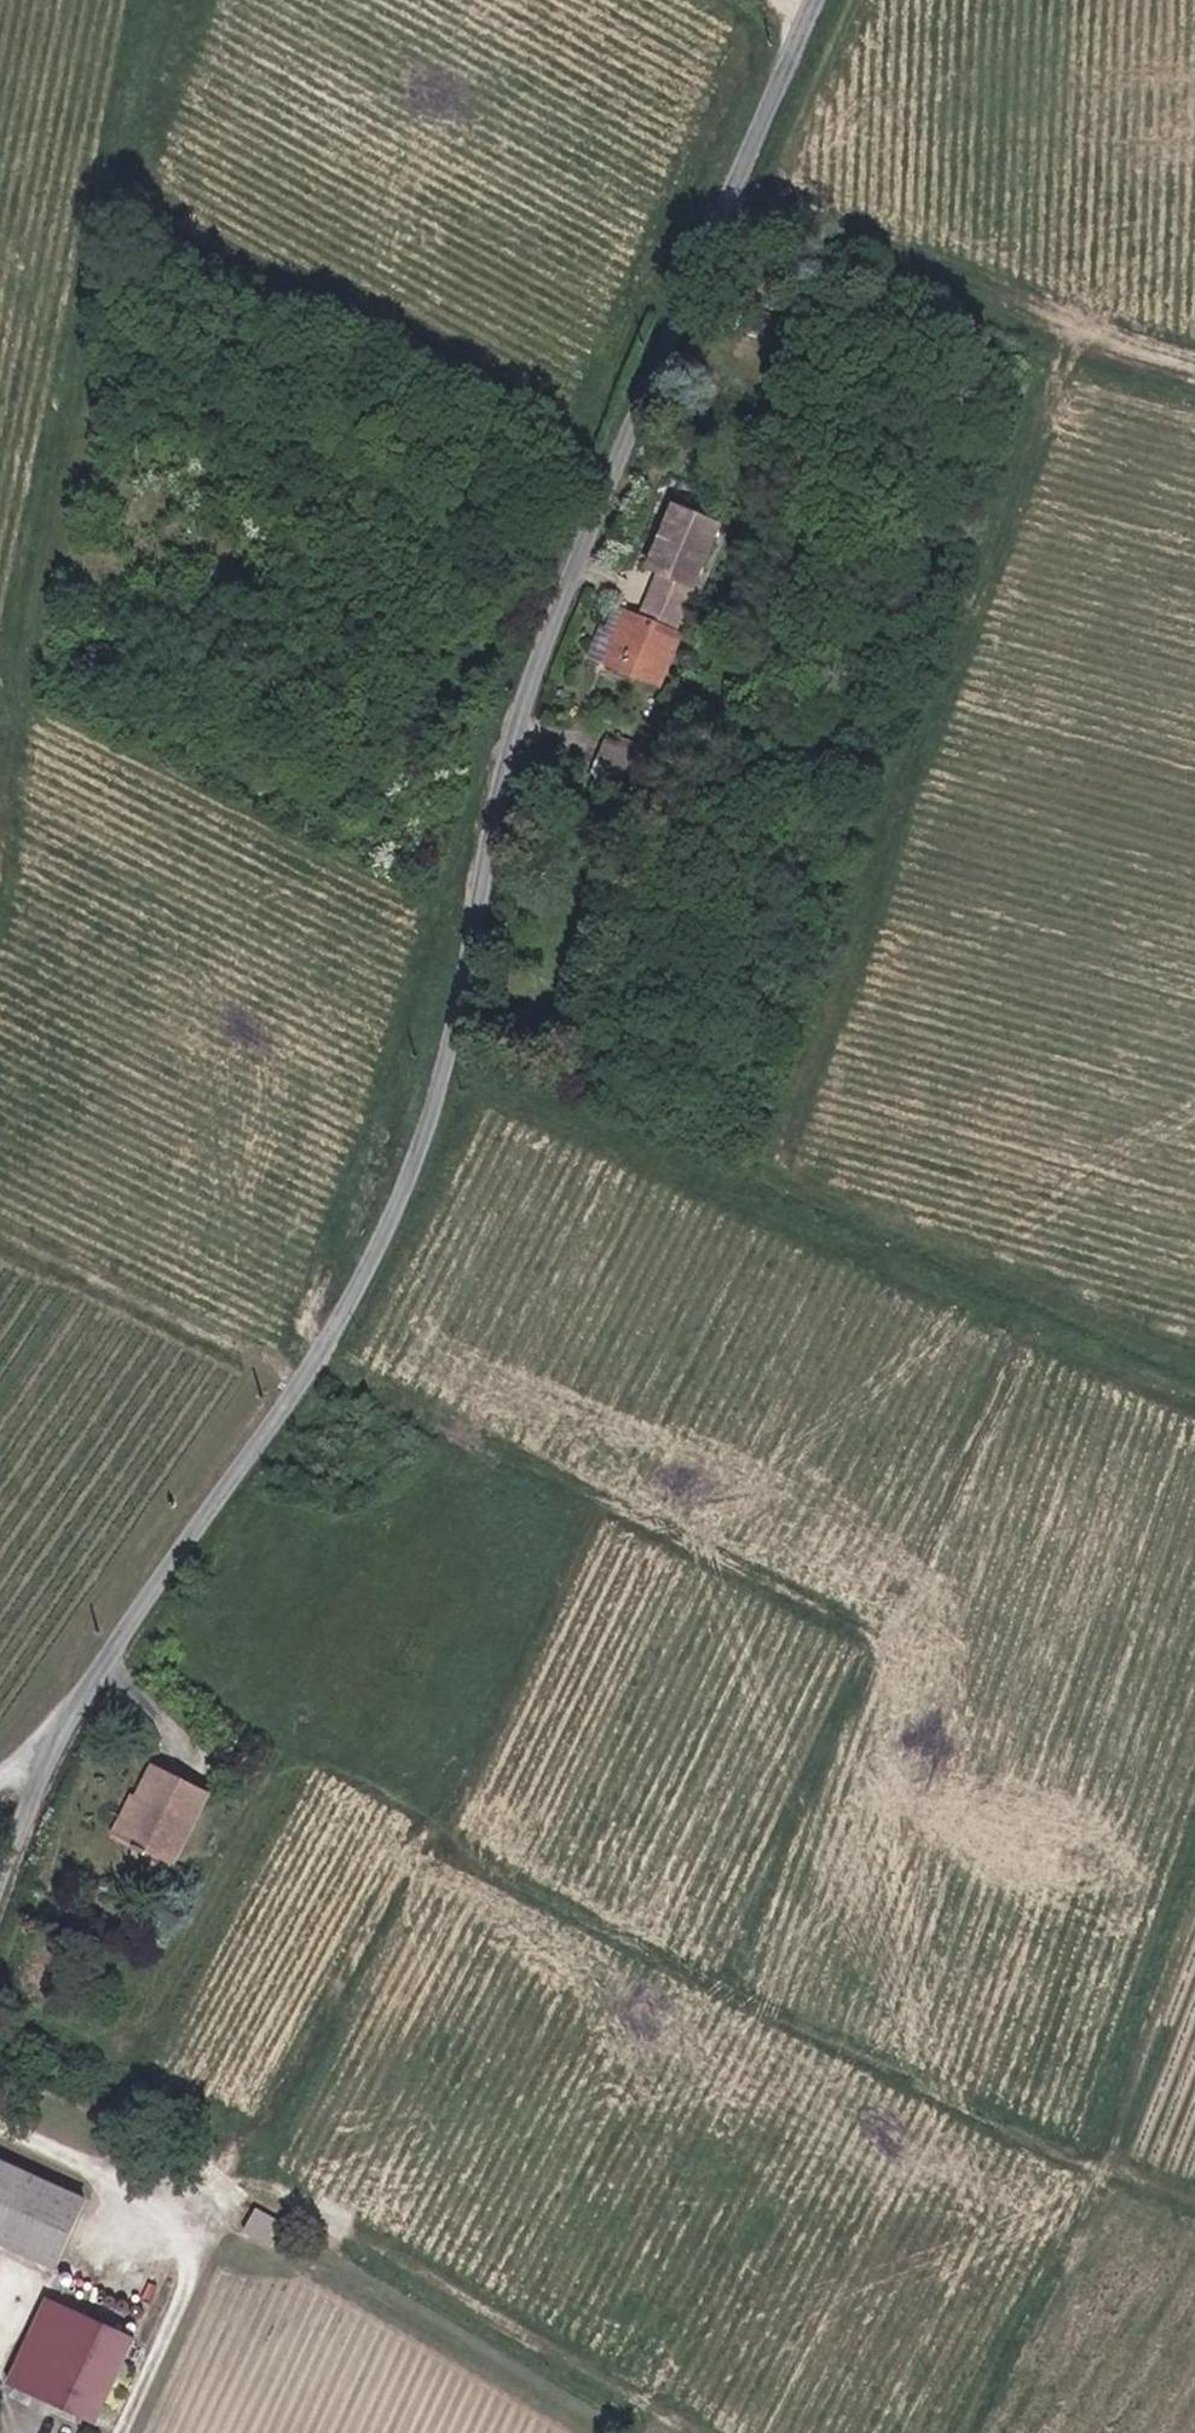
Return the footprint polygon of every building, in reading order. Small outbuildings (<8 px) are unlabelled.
[(677,505),(653,569),(665,573),(701,587),(725,523),(677,505)] [(665,573),(648,618),(684,632),(701,587),(665,573)] [(597,664),(668,690),(689,633),(684,632),(648,618),(622,608),(608,645),(605,644),(597,664)] [(621,773),(650,783),(657,760),(630,751),(621,773)] [(614,789),(643,801),(650,783),(621,773),(614,789)] [(90,1813),(153,1851),(196,1784),(129,1744),(121,1754),(129,1761),(105,1799),(101,1797),(90,1813)] [(0,2148),(0,2254),(10,2233),(40,2167),(0,2148)] [(96,2193),(40,2167),(10,2233),(66,2259),(96,2193)] [(15,2387),(100,2425),(138,2338),(54,2300),(15,2387)]
